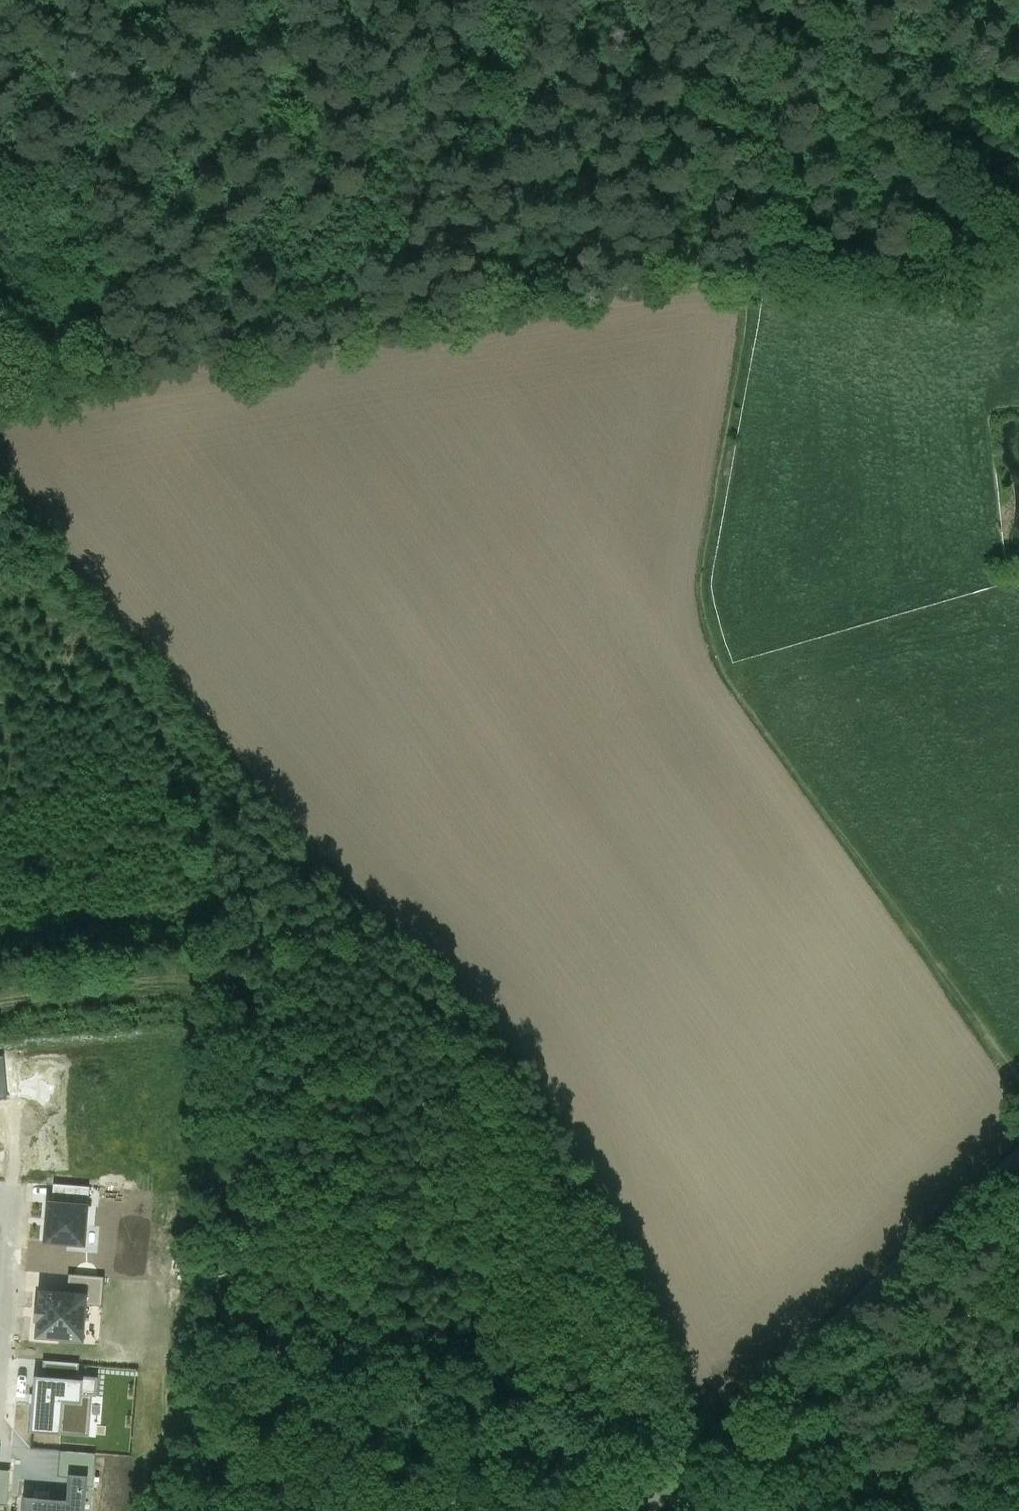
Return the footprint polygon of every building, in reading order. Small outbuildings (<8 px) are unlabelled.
[(52,1203),(86,1206),(87,1188),(54,1185),(52,1203)] [(45,1241),(83,1244),(87,1207),(86,1206),(52,1203),(48,1203),(45,1241)] [(69,1275),(68,1294),(85,1295),(85,1304),(100,1305),(103,1278),(69,1275)] [(40,1291),(39,1304),(35,1304),(34,1320),(38,1321),(36,1336),(82,1340),(85,1304),(85,1295),(68,1294),(40,1291)] [(43,1361),(42,1377),(77,1380),(78,1377),(79,1364),(43,1361)] [(35,1377),(30,1431),(89,1436),(92,1396),(96,1396),(97,1378),(78,1377),(77,1380),(42,1377),(35,1377)] [(86,1477),(86,1486),(93,1486),(96,1454),(60,1451),(58,1476),(68,1477),(68,1475),(86,1477)] [(7,1505),(10,1471),(0,1470),(0,1505),(7,1505)] [(86,1477),(68,1475),(68,1477),(66,1500),(24,1497),(23,1510),(83,1510),(86,1486),(86,1477)]
